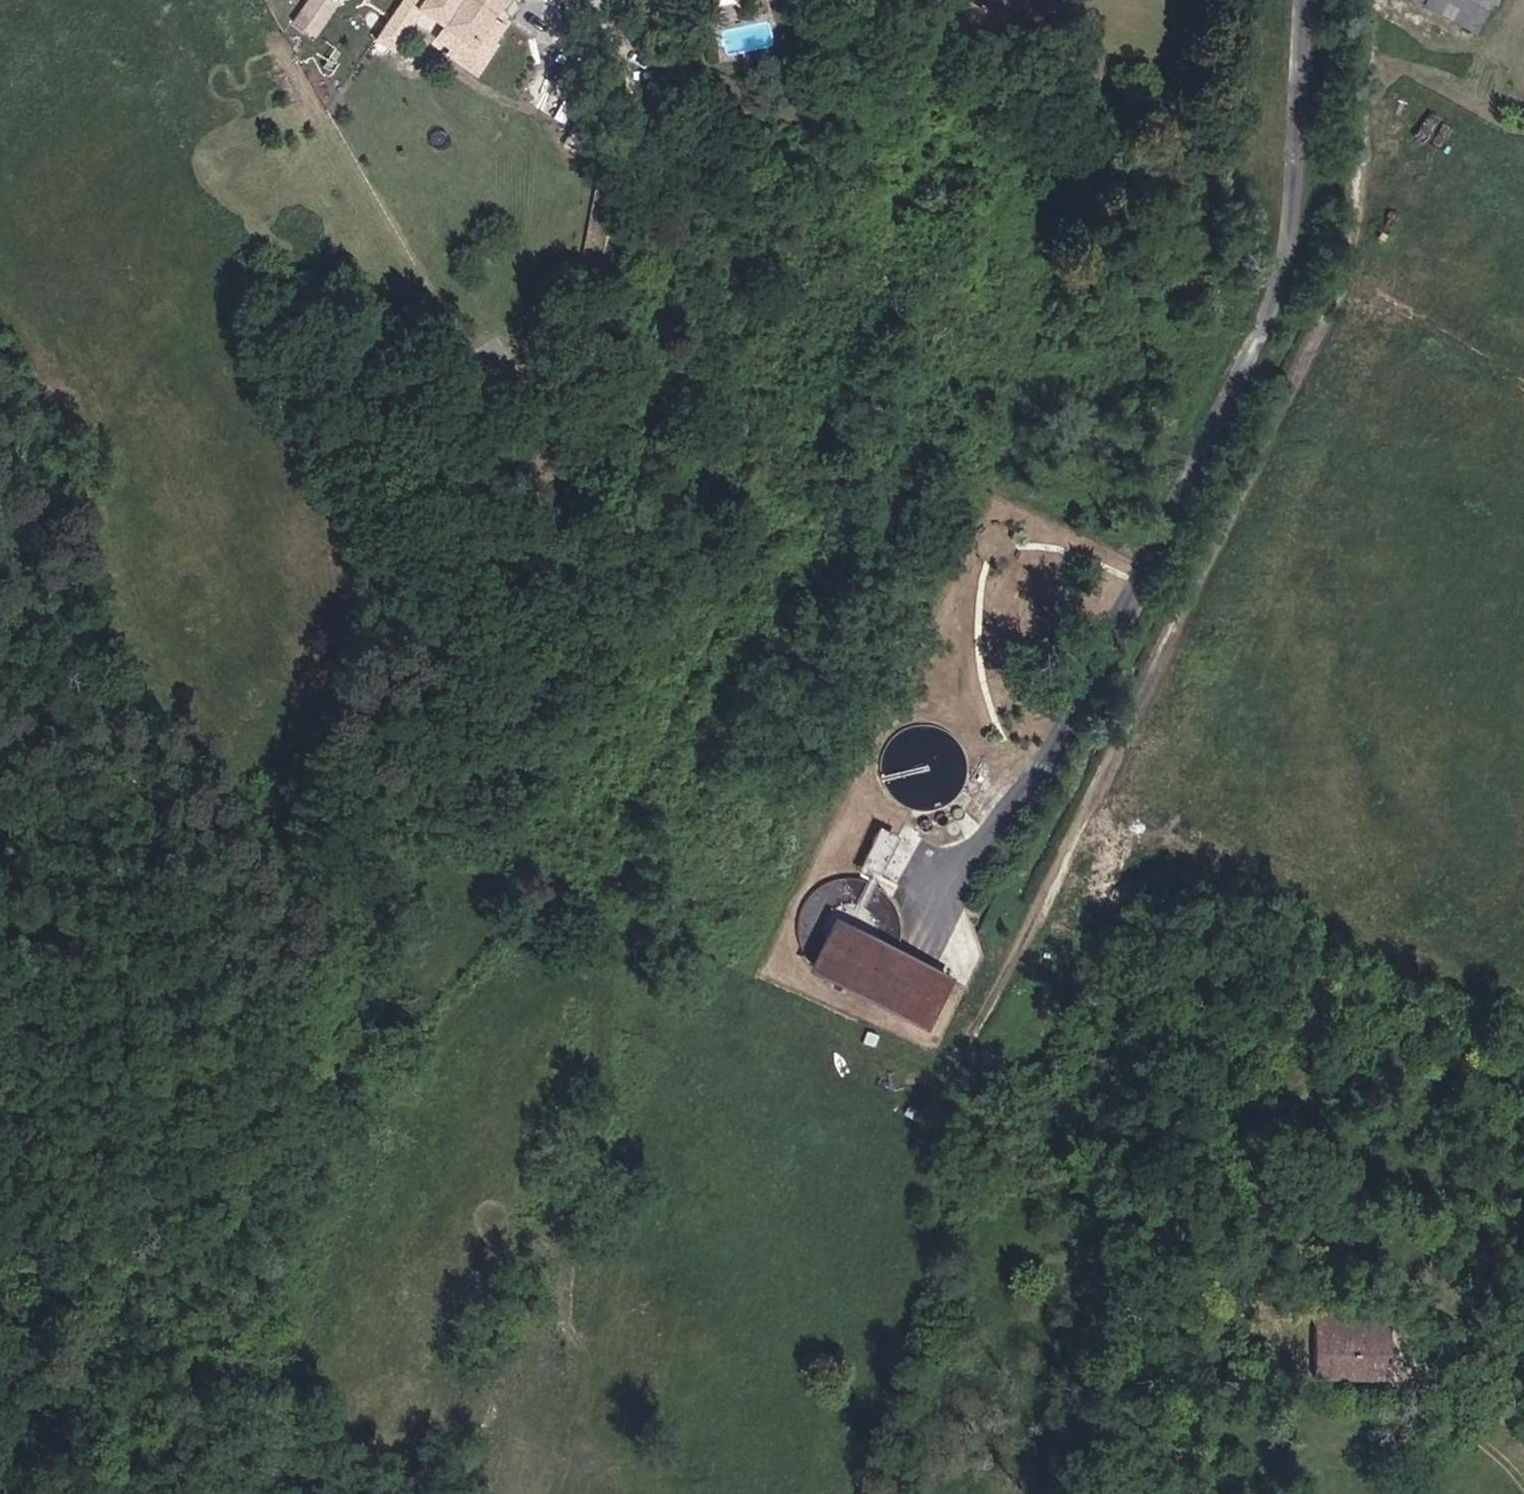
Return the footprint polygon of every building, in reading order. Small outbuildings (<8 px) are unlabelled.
[(322,0),(307,0),(292,22),(312,36),(332,7),(322,0)] [(499,0),(406,0),(378,43),(396,55),(423,14),(445,28),(432,47),(478,77),(510,27),(490,14),(499,0)] [(1493,0),(1413,0),(1474,33),(1493,0)] [(1012,29),(966,3),(951,31),(997,56),(1012,29)] [(1019,61),(1032,44),(1024,39),(1011,55),(1019,61)] [(877,825),(859,866),(878,874),(896,833),(877,825)] [(828,930),(807,972),(921,1026),(941,985),(889,960),(828,930)] [(1385,1379),(1386,1317),(1308,1315),(1307,1377),(1385,1379)]
